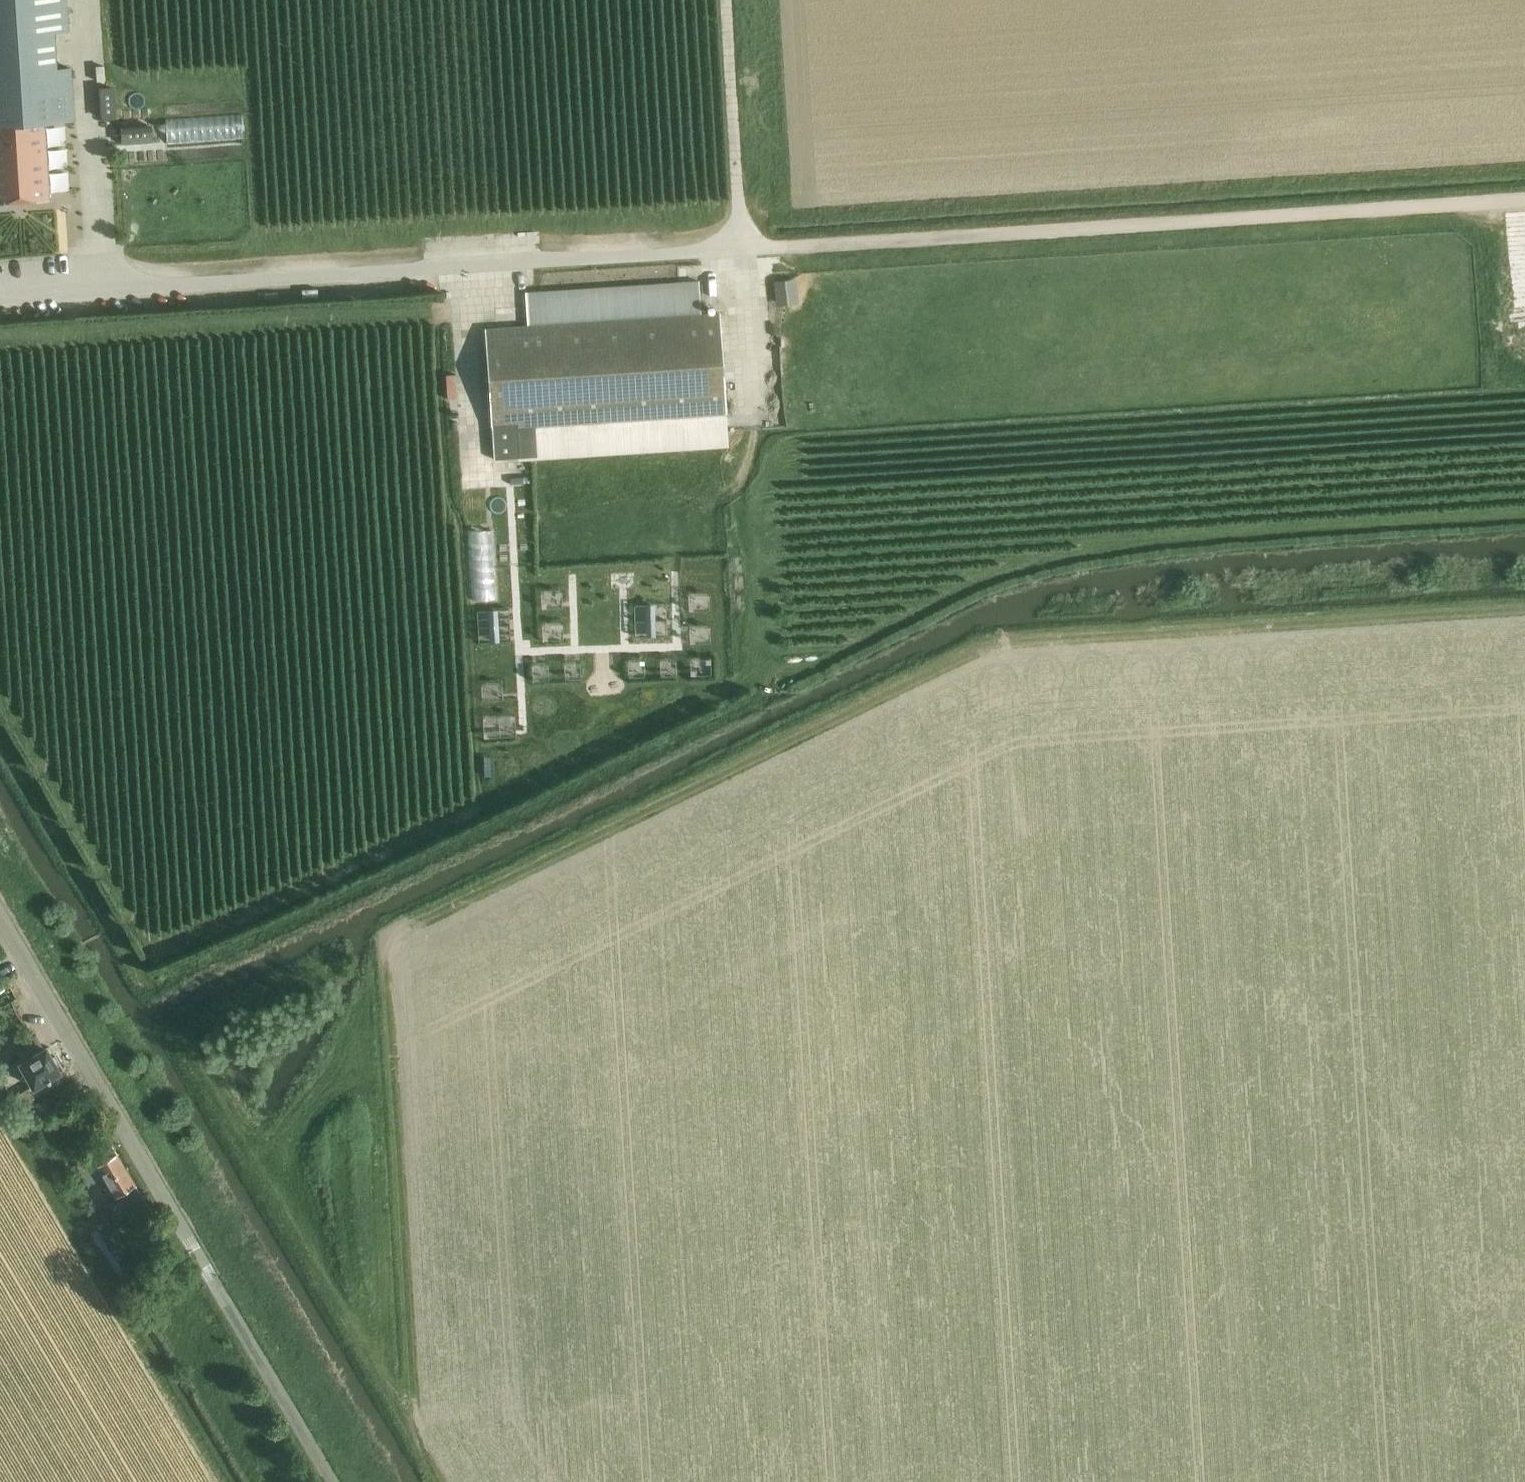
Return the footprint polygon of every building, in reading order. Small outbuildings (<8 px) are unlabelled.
[(48,199),(44,122),(74,120),(71,69),(57,69),(54,32),(68,31),(66,0),(0,0),(0,202),(48,199)] [(796,279),(774,282),(777,306),(782,306),(799,304),(796,279)] [(485,328),(492,428),(494,459),(518,458),(518,461),(728,447),(719,313),(701,314),(699,281),(526,292),(528,325),(485,328)] [(20,1062),(33,1085),(64,1069),(55,1053),(51,1055),(47,1047),(37,1052),(20,1062)] [(23,1090),(12,1096),(19,1108),(40,1096),(33,1085),(23,1090)] [(104,1177),(106,1181),(126,1170),(112,1147),(97,1155),(77,1166),(88,1186),(104,1177)] [(152,1216),(126,1170),(106,1181),(133,1227),(152,1216)]
